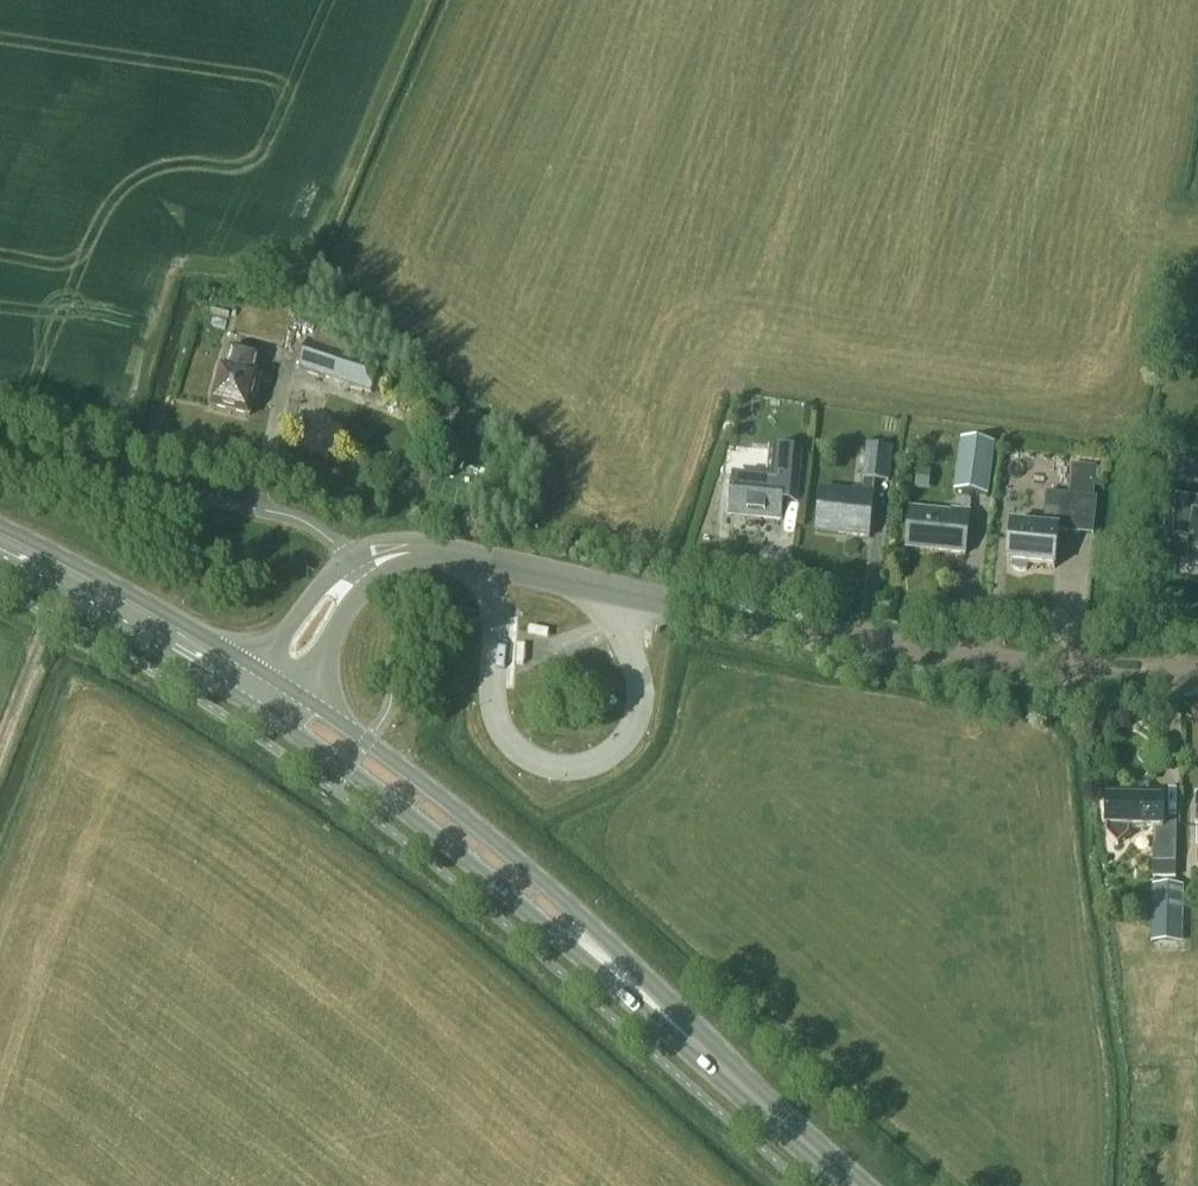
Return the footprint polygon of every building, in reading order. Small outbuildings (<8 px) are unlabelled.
[(298,369),(372,393),(382,364),(308,339),(298,369)] [(258,390),(261,377),(254,375),(259,355),(231,347),(226,368),(221,366),(211,405),(249,415),(256,389),(258,390)] [(428,423),(451,434),(461,412),(437,402),(428,423)] [(958,490),(988,493),(993,441),(963,438),(958,490)] [(889,480),(893,448),(869,445),(864,489),(854,488),(853,492),(822,488),(817,530),(869,536),(874,492),(873,491),(874,479),(889,480)] [(798,493),(801,460),(776,458),(774,476),(735,473),(731,515),(781,520),(783,492),(798,493)] [(1073,461),(1069,494),(1094,497),(1097,464),(1073,461)] [(929,492),(932,469),(917,468),(914,490),(929,492)] [(1007,562),(1013,563),(1013,566),(1014,567),(1015,569),(1021,571),(1025,570),(1027,569),(1028,565),(1055,567),(1059,531),(1094,535),(1098,498),(1094,497),(1069,494),(1047,492),(1043,527),(1011,523),(1007,562)] [(1196,500),(1175,498),(1171,539),(1192,541),(1190,563),(1197,563),(1197,501),(1196,500)] [(966,553),(970,512),(953,510),(953,513),(910,508),(906,547),(966,553)] [(1158,798),(1145,785),(1132,797),(1107,797),(1107,826),(1155,827),(1154,877),(1176,878),(1177,822),(1164,821),(1164,798),(1158,798)] [(1182,924),(1183,884),(1152,883),(1151,942),(1176,943),(1177,924),(1182,924)]
